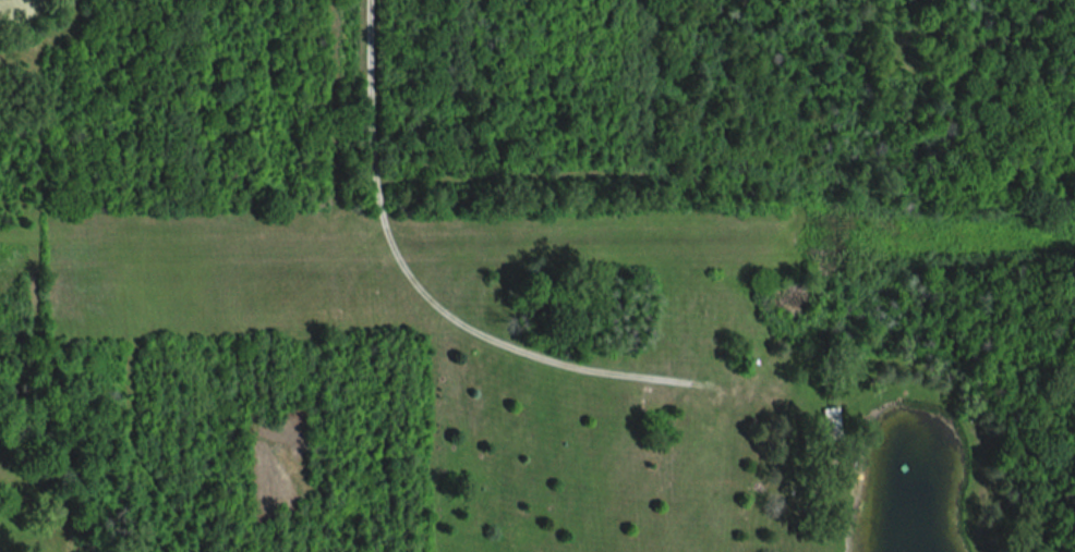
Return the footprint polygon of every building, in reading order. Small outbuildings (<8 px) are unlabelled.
[(823,435),(837,435),(837,409),(822,409),(823,435)]
